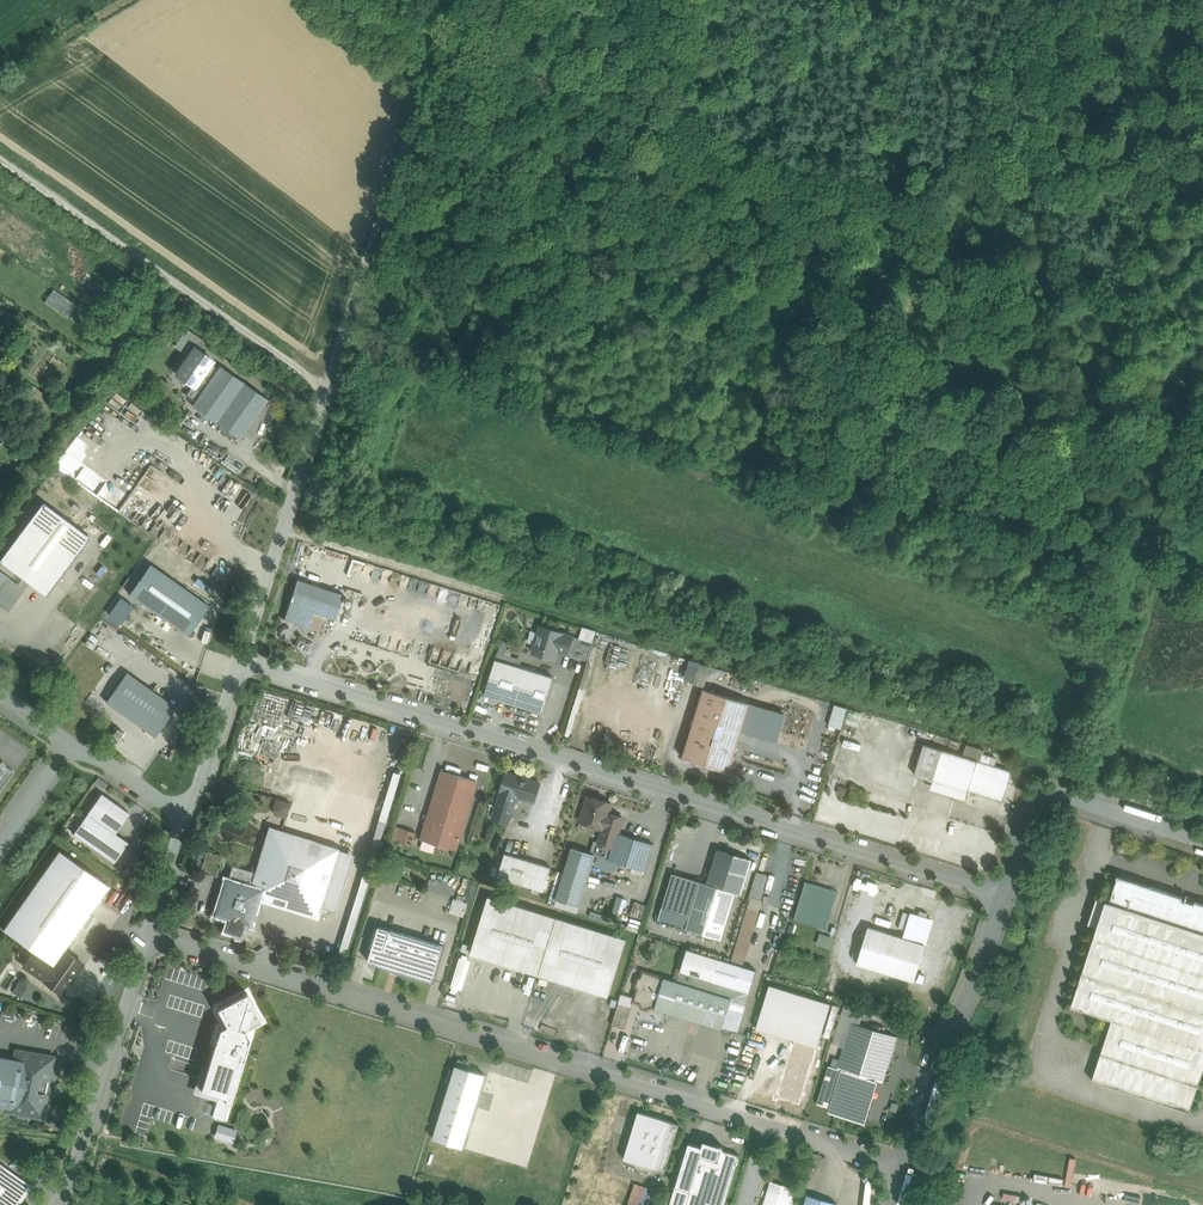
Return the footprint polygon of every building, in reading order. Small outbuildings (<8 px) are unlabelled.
[(76,306),(54,290),(45,302),(67,318),(76,306)] [(205,344),(187,331),(178,344),(191,354),(195,347),(200,351),(205,344)] [(191,354),(176,374),(193,386),(187,395),(195,401),(218,369),(210,364),(213,360),(200,351),(195,347),(191,354)] [(268,399),(220,366),(218,369),(195,401),(192,405),(240,439),(268,399)] [(43,502),(0,559),(0,561),(2,562),(23,578),(46,595),(78,553),(90,537),(47,505),(43,502)] [(2,562),(0,564),(0,571),(18,584),(23,578),(2,562)] [(209,605),(151,564),(129,594),(189,634),(209,605)] [(7,604),(20,586),(18,584),(0,571),(0,598),(7,604)] [(344,595),(297,580),(290,603),(313,611),(336,619),(344,595)] [(313,611),(290,603),(284,619),(308,627),(313,611)] [(572,636),(541,627),(533,652),(554,658),(557,649),(567,652),(572,636)] [(593,643),(572,636),(567,652),(572,654),(571,656),(587,660),(593,643)] [(553,677),(495,659),(485,694),(543,712),(553,677)] [(722,670),(708,666),(705,675),(720,679),(722,670)] [(176,707),(127,673),(106,702),(155,736),(176,707)] [(749,703),(704,689),(683,758),(728,772),(741,731),(749,703)] [(784,714),(749,703),(741,731),(776,742),(784,714)] [(835,705),(827,731),(839,734),(847,709),(835,705)] [(924,744),(915,775),(933,781),(942,750),(924,744)] [(984,751),(967,745),(963,756),(981,762),(984,751)] [(963,756),(942,750),(933,781),(957,788),(954,797),(965,800),(968,791),(1002,802),(1012,771),(981,762),(963,756)] [(0,762),(0,791),(14,772),(0,762)] [(477,781),(443,770),(429,816),(463,826),(467,815),(477,781)] [(518,776),(506,773),(501,791),(496,808),(495,808),(495,809),(496,809),(494,816),(493,815),(493,816),(493,818),(508,823),(511,812),(513,813),(513,812),(512,812),(513,809),(514,809),(514,808),(513,807),(516,796),(518,796),(518,798),(519,798),(519,797),(524,799),(523,799),(524,800),(525,799),(534,801),(540,783),(528,779),(529,777),(528,777),(528,778),(519,775),(519,774),(518,774),(518,776)] [(129,813),(101,793),(87,813),(115,833),(129,813)] [(612,804),(588,796),(580,821),(603,829),(599,842),(613,846),(618,833),(623,818),(609,813),(612,804)] [(275,797),(272,813),(286,816),(290,801),(275,797)] [(115,833),(87,813),(73,833),(114,862),(128,842),(115,833)] [(429,816),(421,839),(456,850),(463,826),(429,816)] [(415,833),(395,826),(392,839),(412,845),(415,833)] [(339,849),(270,827),(251,887),(261,890),(258,900),(318,919),(339,849)] [(618,833),(613,846),(609,860),(645,871),(653,844),(618,833)] [(595,855),(572,848),(556,899),(579,906),(595,855)] [(752,859),(718,849),(707,883),(736,892),(741,894),(752,859)] [(59,850),(3,929),(33,950),(53,964),(63,950),(109,885),(59,850)] [(551,867),(505,853),(498,876),(544,890),(551,867)] [(673,873),(662,907),(690,916),(700,881),(673,873)] [(1117,875),(1116,877),(1117,878),(1109,901),(1202,932),(1202,904),(1194,901),(1194,903),(1182,899),(1182,897),(1150,886),(1117,875)] [(251,887),(226,880),(222,893),(218,892),(216,899),(220,900),(216,914),(250,924),(258,900),(261,890),(251,887)] [(721,939),(736,892),(707,883),(700,881),(690,916),(686,928),(721,939)] [(837,892),(805,882),(794,918),(826,928),(837,892)] [(557,918),(488,896),(470,954),(539,975),(557,918)] [(743,966),(762,902),(749,897),(730,961),(743,966)] [(467,903),(453,899),(449,913),(463,917),(467,903)] [(1105,900),(1071,1006),(1112,1019),(1092,1080),(1189,1111),(1202,1069),(1202,932),(1109,901),(1105,900)] [(640,903),(635,901),(631,915),(636,917),(636,916),(640,903)] [(647,905),(640,903),(636,916),(643,918),(647,905)] [(658,919),(686,928),(690,916),(662,907),(658,919)] [(607,921),(609,914),(591,911),(589,918),(607,921)] [(932,921),(911,914),(904,938),(925,944),(932,921)] [(626,939),(557,918),(539,975),(608,996),(626,939)] [(444,946),(379,926),(368,961),(433,981),(444,946)] [(904,938),(868,927),(857,963),(914,981),(925,945),(925,944),(904,938)] [(830,947),(834,936),(821,932),(817,943),(830,947)] [(721,959),(687,948),(680,971),(714,982),(721,959)] [(63,950),(53,964),(33,950),(23,965),(62,992),(83,963),(63,950)] [(464,989),(470,961),(459,958),(453,986),(464,989)] [(730,961),(721,959),(714,982),(735,988),(749,993),(756,970),(743,966),(730,961)] [(664,978),(643,971),(641,977),(638,978),(636,985),(638,988),(635,997),(634,1001),(641,1003),(643,1008),(647,1009),(652,1007),(655,1008),(664,978)] [(714,982),(680,971),(677,982),(664,978),(655,1008),(668,1012),(722,1029),(735,988),(714,982)] [(13,991),(20,995),(26,985),(19,981),(13,991)] [(831,1004),(769,985),(756,1028),(818,1047),(831,1004)] [(722,1029),(724,1033),(729,1034),(733,1032),(737,1033),(749,993),(735,988),(722,1029)] [(246,992),(217,1007),(226,1024),(220,1028),(217,1036),(246,1045),(249,1037),(245,1030),(262,1021),(246,992)] [(631,1008),(634,1001),(635,997),(621,993),(618,1004),(631,1008)] [(631,1008),(618,1004),(612,1025),(625,1029),(631,1008)] [(897,1037),(851,1023),(837,1068),(874,1080),(883,1082),(897,1037)] [(217,1036),(216,1036),(200,1088),(219,1094),(212,1116),(224,1119),(247,1045),(246,1045),(217,1036)] [(53,1058),(18,1051),(17,1059),(8,1107),(7,1110),(41,1116),(53,1058)] [(17,1059),(0,1056),(0,1105),(8,1107),(17,1059)] [(471,1063),(458,1059),(456,1065),(469,1069),(471,1063)] [(456,1065),(434,1139),(463,1148),(485,1074),(469,1069),(456,1065)] [(874,1080),(837,1068),(829,1065),(817,1104),(833,1108),(832,1110),(862,1119),(874,1080)] [(679,1124),(638,1112),(624,1159),(665,1171),(679,1124)] [(236,1130),(222,1126),(219,1137),(233,1141),(236,1130)] [(711,1159),(702,1156),(691,1190),(725,1201),(739,1155),(722,1150),(720,1156),(713,1154),(711,1159)] [(0,1163),(0,1204),(18,1204),(32,1186),(0,1163)] [(627,1204),(647,1204),(653,1188),(634,1182),(627,1204)] [(675,1185),(669,1204),(724,1204),(725,1201),(691,1190),(675,1185)] [(764,1204),(789,1204),(792,1197),(768,1190),(764,1204)] [(807,1194),(804,1204),(835,1204),(836,1203),(807,1194)]
